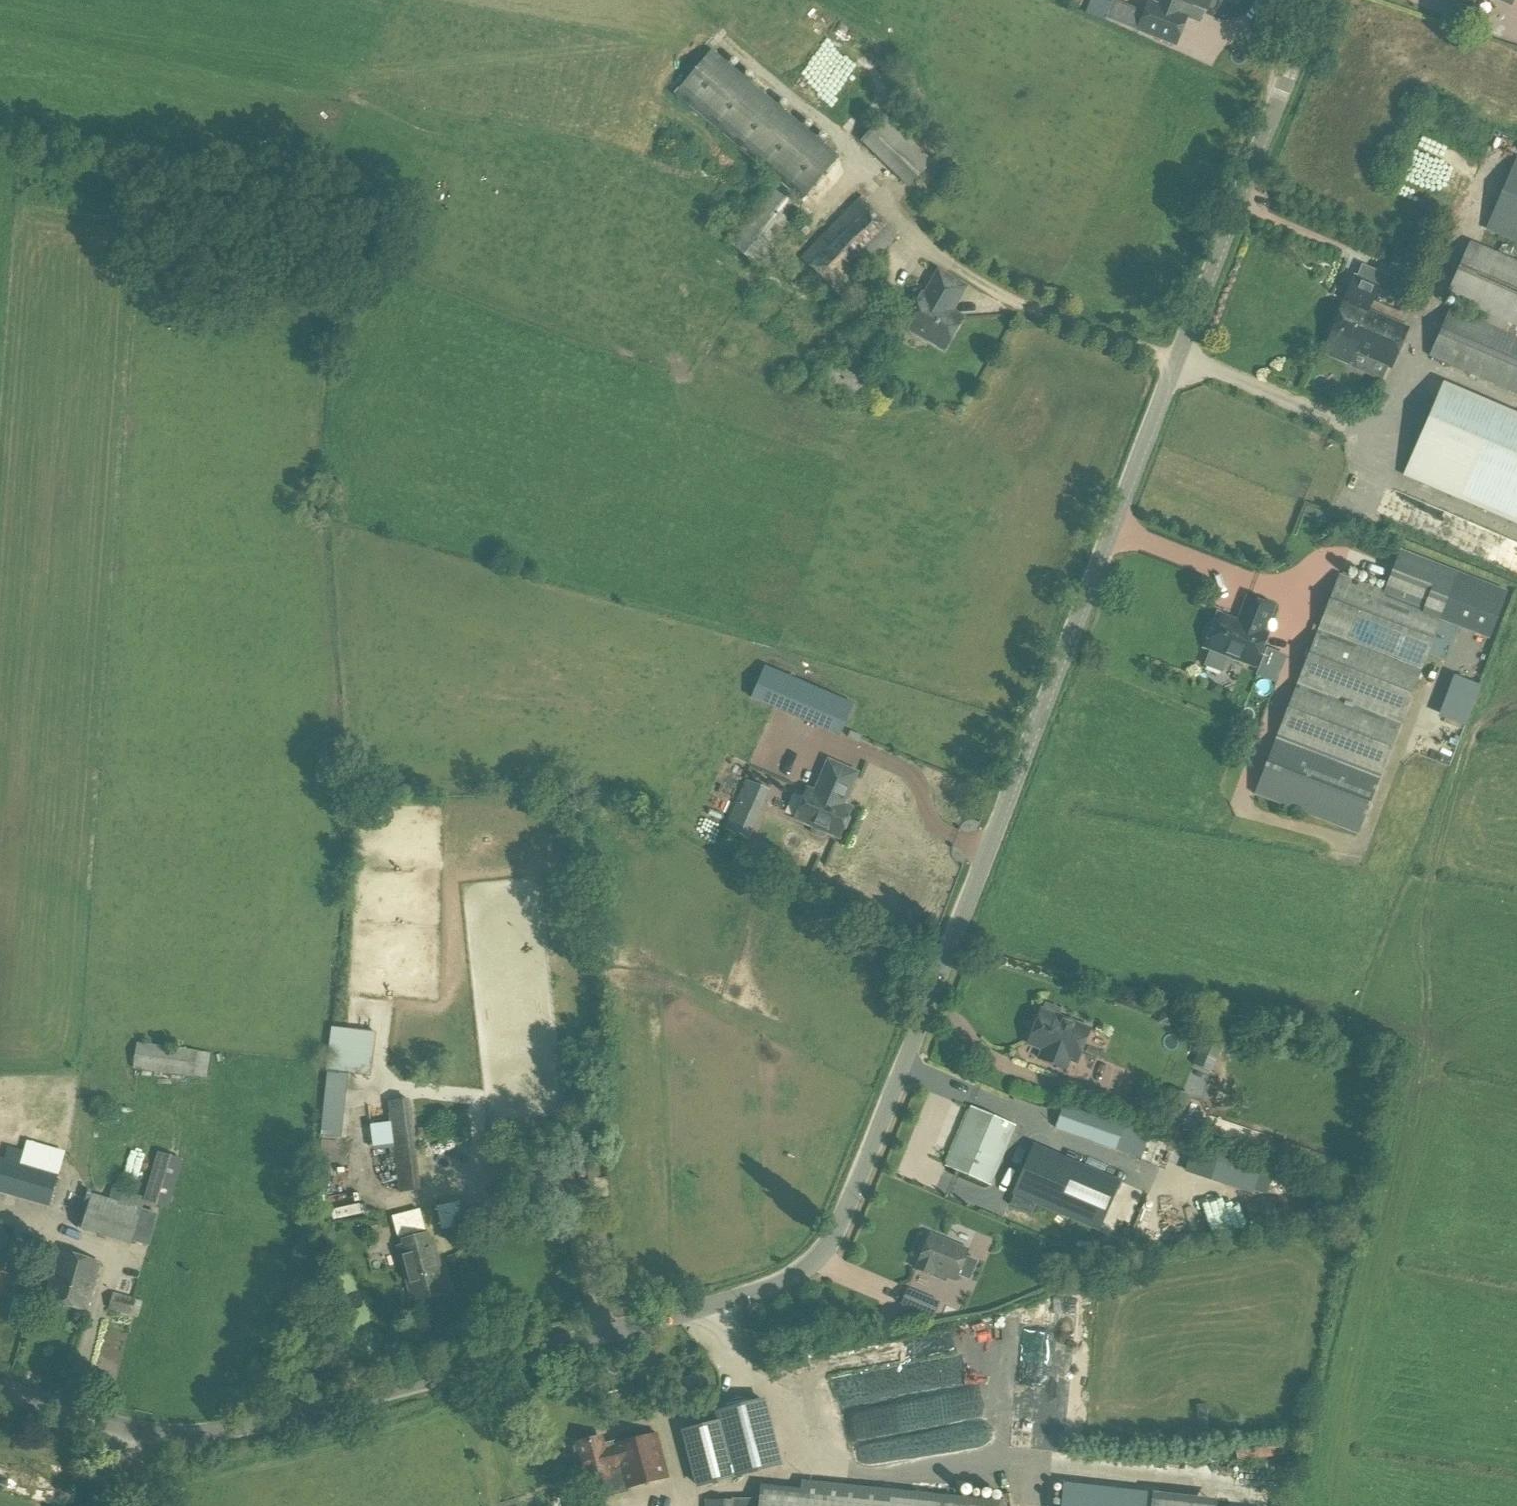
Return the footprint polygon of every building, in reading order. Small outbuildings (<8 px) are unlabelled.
[(1137,34),(1173,49),(1185,18),(1198,23),(1203,12),(1204,9),(1205,10),(1210,0),(1163,0),(1160,6),(1150,2),(1137,34)] [(1134,29),(1140,13),(1113,2),(1107,19),(1134,29)] [(711,49),(678,89),(806,196),(839,156),(711,49)] [(884,118),(860,143),(908,189),(932,164),(884,118)] [(1503,118),(1503,132),(1516,132),(1516,118),(1503,118)] [(1417,125),(1411,149),(1433,154),(1439,130),(1417,125)] [(1450,207),(1460,177),(1419,163),(1418,166),(1401,160),(1392,188),(1450,207)] [(1495,175),(1480,221),(1516,233),(1516,182),(1495,175)] [(754,215),(730,246),(762,270),(772,256),(775,252),(804,213),(772,190),(754,215)] [(858,199),(799,259),(838,298),(897,238),(858,199)] [(1462,231),(1442,282),(1509,308),(1503,322),(1516,328),(1516,252),(1462,231)] [(1396,249),(1392,258),(1418,269),(1421,261),(1428,246),(1402,235),(1396,249)] [(1328,341),(1323,353),(1350,364),(1355,352),(1392,368),(1408,329),(1407,328),(1368,312),(1377,291),(1387,296),(1393,280),(1362,267),(1357,279),(1355,277),(1328,341)] [(791,282),(804,289),(810,278),(798,271),(791,282)] [(905,327),(904,329),(912,333),(910,336),(924,344),(926,341),(944,351),(961,320),(949,313),(962,289),(937,275),(924,300),(920,298),(905,327)] [(1499,348),(1507,326),(1440,300),(1422,347),(1516,383),(1516,381),(1516,355),(1499,348)] [(1428,394),(1424,413),(1456,420),(1460,401),(1428,394)] [(1277,740),(1256,795),(1358,834),(1459,573),(1401,551),(1385,593),(1340,576),(1277,740)] [(1509,593),(1459,573),(1441,620),(1491,640),(1509,593)] [(1212,651),(1206,666),(1223,672),(1228,657),(1255,667),(1268,634),(1265,632),(1274,608),(1248,598),(1238,622),(1222,616),(1209,649),(1212,651)] [(1267,649),(1256,675),(1277,683),(1287,657),(1267,649)] [(766,667),(752,699),(840,737),(854,705),(766,667)] [(1222,689),(1226,676),(1215,672),(1210,685),(1222,689)] [(808,791),(795,820),(814,828),(812,832),(814,835),(822,838),(825,837),(827,834),(839,839),(842,832),(846,830),(850,820),(849,816),(852,809),(843,806),(846,797),(847,798),(857,775),(829,762),(816,794),(808,791)] [(737,800),(725,828),(748,838),(760,810),(737,800)] [(1172,1015),(1162,1012),(1158,1022),(1168,1026),(1172,1015)] [(1037,1013),(1024,1044),(1042,1052),(1039,1061),(1062,1071),(1066,1062),(1072,1064),(1086,1031),(1055,1018),(1054,1020),(1037,1013)] [(331,1028),(327,1073),(342,1075),(370,1079),(375,1033),(331,1028)] [(1221,1045),(1203,1038),(1198,1050),(1216,1057),(1221,1045)] [(137,1044),(133,1071),(193,1079),(194,1077),(197,1052),(197,1051),(137,1044)] [(197,1052),(194,1077),(205,1079),(208,1054),(197,1052)] [(1170,1087),(1160,1115),(1183,1123),(1192,1095),(1170,1087)] [(408,1100),(386,1103),(398,1194),(420,1191),(408,1100)] [(1064,1106),(1056,1130),(1115,1151),(1123,1127),(1064,1106)] [(969,1108),(944,1167),(989,1185),(1013,1126),(969,1108)] [(1026,1143),(1005,1192),(1089,1229),(1111,1179),(1026,1143)] [(49,1209),(64,1154),(26,1144),(20,1164),(0,1159),(0,1195),(49,1209)] [(158,1153),(143,1201),(169,1209),(183,1161),(158,1153)] [(925,1212),(965,1230),(977,1203),(937,1185),(925,1212)] [(1000,1194),(982,1248),(1017,1259),(1024,1234),(1014,1231),(1023,1201),(1000,1194)] [(91,1198),(80,1231),(130,1247),(142,1211),(90,1196),(91,1198)] [(460,1202),(434,1206),(439,1228),(465,1223),(460,1202)] [(419,1210),(392,1217),(398,1239),(424,1231),(419,1210)] [(424,1231),(398,1239),(400,1248),(427,1241),(424,1231)] [(931,1235),(917,1271),(934,1277),(946,1282),(948,1278),(958,1282),(960,1275),(971,1279),(978,1259),(968,1255),(970,1250),(953,1243),(931,1235)] [(400,1248),(398,1249),(413,1304),(445,1295),(430,1240),(427,1241),(400,1248)] [(59,1253),(45,1300),(86,1313),(101,1266),(59,1253)] [(907,1289),(899,1306),(931,1320),(938,1302),(907,1289)] [(114,1292),(108,1311),(130,1317),(136,1298),(114,1292)] [(769,1400),(718,1413),(720,1422),(734,1476),(735,1478),(785,1464),(769,1400)] [(720,1422),(682,1432),(696,1486),(734,1476),(720,1422)] [(577,1445),(586,1480),(596,1477),(602,1497),(627,1491),(627,1487),(666,1477),(655,1437),(653,1437),(615,1447),(614,1442),(601,1446),(600,1439),(577,1445)] [(1156,1492),(1064,1481),(1061,1505),(1155,1505),(1156,1492)] [(704,1501),(704,1505),(987,1505),(800,1485),(799,1494),(760,1490),(759,1501),(740,1501),(704,1501)] [(29,1498),(26,1505),(57,1505),(29,1498)]
